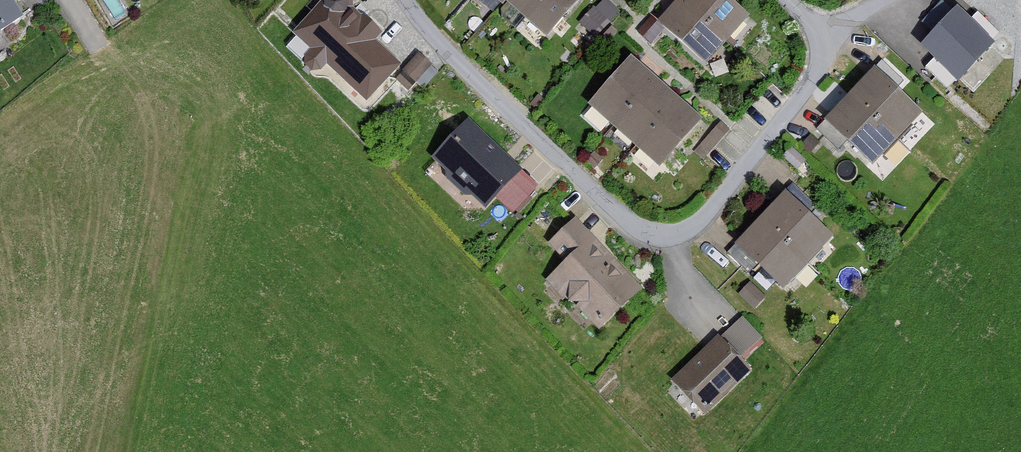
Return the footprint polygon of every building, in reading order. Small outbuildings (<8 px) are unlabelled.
[(15,0),(0,0),(0,40),(29,24),(15,0)] [(370,105),(404,68),(377,43),(385,34),(346,0),(332,0),(297,39),(312,52),(304,62),(322,78),(330,69),(370,105)] [(507,10),(511,5),(553,41),(588,0),(496,0),(507,10)] [(725,0),(688,0),(664,30),(713,68),(751,19),(725,0)] [(955,10),(918,52),(956,86),(994,44),(955,10)] [(607,27),(591,13),(577,29),(593,43),(607,27)] [(648,26),(639,37),(650,47),(660,35),(648,26)] [(707,121),(636,61),(593,111),(665,171),(707,121)] [(927,114),(883,72),(832,126),(876,168),(927,114)] [(472,194),(489,211),(527,173),(473,120),(434,160),(450,176),(446,180),(466,199),(472,194)] [(727,133),(718,126),(695,154),(704,161),(727,133)] [(839,239),(792,195),(742,247),(789,291),(839,239)] [(567,293),(601,330),(645,290),(580,220),(549,248),(567,268),(548,285),(560,299),(567,293)] [(759,339),(741,320),(723,337),(741,356),(759,339)] [(751,372),(717,339),(671,385),(704,418),(751,372)]
